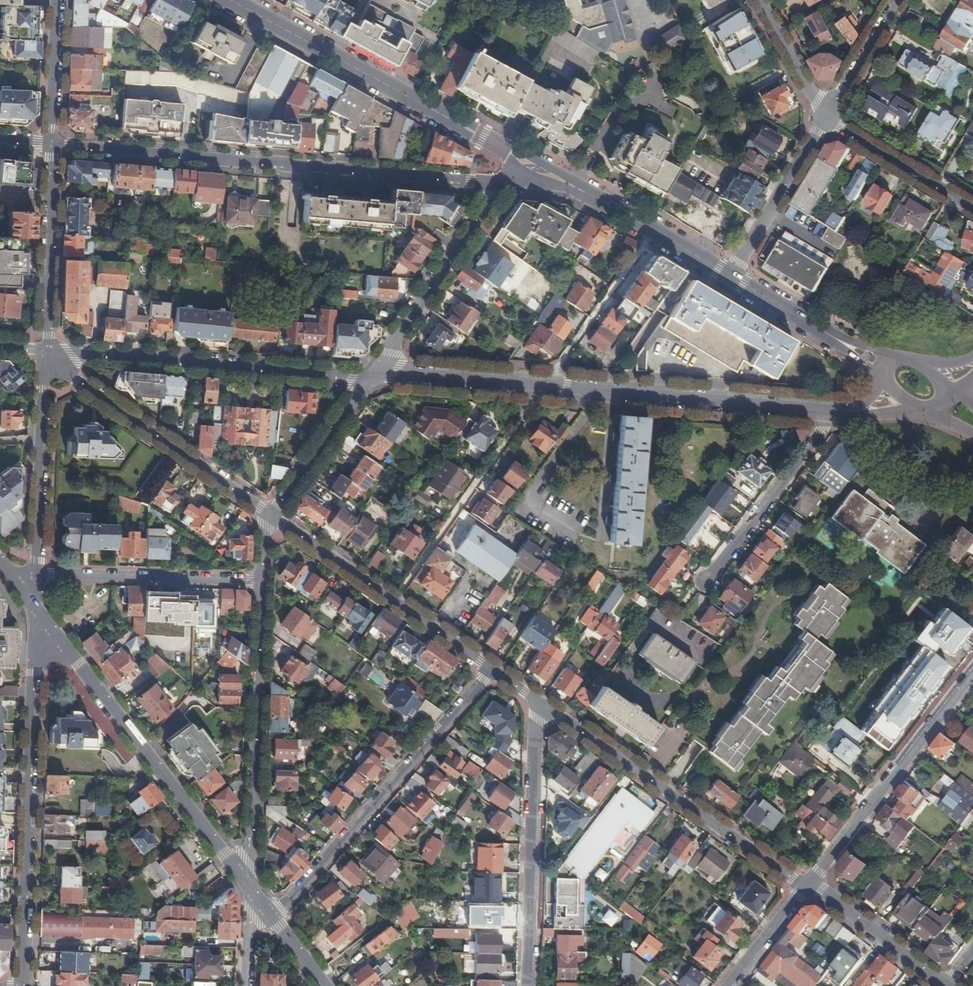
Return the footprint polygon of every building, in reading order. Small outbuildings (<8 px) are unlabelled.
[(72,26),(101,27),(127,28),(129,24),(115,17),(101,9),(106,0),(73,0),(72,26)] [(194,2),(190,0),(155,0),(153,3),(146,17),(163,26),(166,21),(180,28),(194,2)] [(339,37),(346,23),(351,16),(334,6),(335,4),(337,1),(336,0),(288,0),(288,1),(296,5),(293,11),(339,37)] [(425,11),(431,0),(413,0),(417,2),(415,6),(425,11)] [(604,56),(613,43),(624,39),(634,37),(635,36),(624,0),(613,0),(582,9),(579,0),(564,0),(569,18),(582,25),(578,33),(581,35),(578,39),(598,52),(604,56)] [(705,9),(723,0),(700,0),(705,9)] [(960,9),(972,17),(972,2),(970,0),(965,0),(960,9)] [(15,5),(7,5),(6,40),(15,40),(35,41),(36,6),(15,5)] [(346,23),(339,37),(394,67),(413,32),(408,30),(410,27),(397,20),(396,21),(387,16),(387,14),(370,5),(368,6),(356,28),(346,23)] [(742,22),(735,9),(704,29),(713,47),(720,43),(725,52),(718,56),(727,72),(759,54),(752,41),(754,40),(743,22),(742,22)] [(949,27),(970,40),(972,36),(972,17),(960,9),(949,27)] [(835,37),(820,10),(810,15),(822,36),(824,41),(835,37)] [(908,12),(904,19),(920,25),(923,18),(908,12)] [(810,15),(807,17),(818,38),(822,36),(810,15)] [(844,18),(839,22),(847,33),(854,43),(860,33),(846,15),(843,17),(844,18)] [(231,64),(242,43),(203,22),(192,43),(205,50),(202,56),(210,60),(213,54),(231,64)] [(674,47),(687,38),(679,23),(654,39),(664,54),(674,47)] [(129,24),(127,28),(135,36),(139,29),(129,24)] [(71,37),(71,48),(101,48),(101,27),(72,26),(71,37)] [(591,64),(598,52),(578,39),(575,38),(558,27),(552,38),(591,64)] [(941,41),(935,50),(938,52),(949,59),(955,49),(954,49),(956,46),(964,51),(970,40),(949,27),(943,38),(942,41),(941,41)] [(413,32),(394,67),(412,77),(419,64),(412,60),(424,39),(413,32)] [(137,49),(152,50),(139,39),(137,49)] [(14,57),(41,58),(41,51),(41,41),(35,41),(15,40),(14,57)] [(455,61),(439,91),(449,96),(455,85),(475,50),(472,49),(469,54),(453,45),(447,57),(455,61)] [(268,55),(249,93),(276,101),(298,59),(274,46),(268,55)] [(477,46),(475,50),(455,85),(509,114),(513,107),(526,82),(527,79),(477,51),(479,47),(477,46)] [(235,88),(249,93),(268,55),(256,49),(235,88)] [(936,87),(937,85),(944,73),(946,75),(950,69),(956,72),(960,65),(949,59),(938,52),(934,59),(940,63),(937,68),(934,66),(932,68),(917,58),(918,57),(907,50),(899,65),(908,71),(908,72),(926,82),(927,82),(936,87)] [(832,79),(843,62),(831,55),(821,55),(810,61),(820,79),(832,79)] [(71,56),(70,69),(100,70),(100,64),(93,64),(94,56),(71,56)] [(308,64),(287,104),(297,107),(307,90),(317,70),(308,64)] [(943,95),(942,96),(949,100),(968,70),(960,65),(956,72),(950,69),(946,75),(944,73),(937,85),(943,88),(942,90),(942,93),(942,95),(943,95)] [(70,81),(70,89),(103,90),(104,77),(109,77),(109,70),(100,70),(70,69),(70,81)] [(176,85),(198,93),(199,78),(176,71),(126,70),(124,84),(176,85)] [(317,70),(307,90),(327,100),(329,95),(337,100),(345,85),(333,78),(317,70)] [(198,93),(198,94),(204,94),(204,95),(211,96),(211,97),(216,97),(217,98),(223,99),(224,100),(230,100),(230,101),(236,101),(237,103),(243,103),(243,104),(248,104),(249,93),(235,88),(199,78),(198,93)] [(895,86),(881,78),(873,90),(879,94),(876,99),(872,97),(864,109),(884,121),(890,111),(898,116),(895,120),(906,127),(918,109),(891,93),(895,86)] [(526,82),(513,107),(534,119),(532,122),(543,128),(544,126),(552,131),(548,138),(549,139),(552,141),(555,138),(558,140),(558,141),(561,143),(562,142),(564,143),(562,146),(571,151),(581,143),(574,134),(573,136),(566,128),(567,127),(568,127),(574,117),(573,116),(575,111),(577,112),(589,89),(573,80),(565,95),(555,90),(552,95),(526,82)] [(791,103),(779,80),(757,92),(770,115),(776,112),(784,107),(791,103)] [(345,85),(337,100),(330,111),(348,121),(346,124),(356,130),(356,125),(371,99),(359,92),(345,85)] [(12,125),(25,127),(39,115),(40,92),(0,91),(0,124),(12,125)] [(247,120),(266,120),(276,101),(249,93),(248,104),(247,116),(247,120)] [(73,130),(90,132),(92,110),(88,110),(89,96),(70,95),(68,125),(73,130)] [(123,98),(120,132),(179,137),(182,103),(157,101),(155,99),(151,99),(149,101),(123,98)] [(405,117),(371,99),(356,125),(356,130),(355,141),(368,142),(369,131),(373,132),(374,127),(381,127),(378,158),(392,159),(405,117)] [(287,123),(296,124),(297,114),(297,107),(287,104),(285,119),(287,120),(287,123)] [(934,110),(919,135),(935,145),(939,139),(946,144),(952,133),(950,132),(951,129),(954,131),(961,119),(937,105),(934,110)] [(213,113),(210,143),(220,143),(236,145),(237,136),(245,137),(245,136),(247,120),(247,116),(245,116),(244,115),(241,114),(240,116),(213,113)] [(296,124),(294,150),(310,152),(312,125),(311,125),(311,115),(297,114),(296,124)] [(405,117),(392,159),(399,160),(408,136),(415,138),(419,125),(405,117)] [(296,124),(287,123),(274,121),(274,120),(269,119),(269,121),(266,120),(247,120),(245,136),(255,137),(254,147),(272,148),(294,150),(296,124)] [(624,172),(663,194),(665,190),(679,165),(661,155),(669,141),(666,139),(669,135),(648,123),(640,138),(632,134),(630,138),(624,134),(611,156),(616,164),(626,169),(624,172)] [(748,149),(765,160),(769,153),(772,152),(775,148),(773,145),(778,138),(761,127),(757,134),(748,149)] [(430,144),(425,162),(468,166),(472,153),(440,136),(428,129),(424,142),(430,144)] [(748,149),(757,134),(748,129),(739,144),(748,149)] [(325,133),(323,153),(337,154),(338,137),(328,135),(328,133),(325,133)] [(237,136),(236,145),(244,146),(245,137),(237,136)] [(245,137),(244,146),(248,146),(254,147),(255,137),(245,136),(245,137)] [(838,169),(850,149),(840,143),(827,146),(823,152),(819,159),(838,169)] [(765,161),(748,150),(737,168),(754,178),(765,161)] [(853,178),(865,158),(856,152),(844,173),(853,178)] [(601,161),(595,158),(588,171),(594,174),(601,161)] [(812,217),(840,170),(838,169),(819,159),(806,181),(792,205),(812,217)] [(0,160),(0,180),(26,182),(28,171),(25,171),(26,163),(0,160)] [(856,200),(877,165),(868,160),(847,195),(856,200)] [(67,166),(66,183),(88,183),(88,185),(95,186),(96,178),(109,178),(110,164),(90,162),(73,161),(67,166)] [(132,166),(115,164),(113,186),(135,188),(135,194),(142,194),(143,189),(150,190),(150,187),(152,168),(132,166)] [(164,169),(152,168),(150,187),(155,188),(154,195),(169,197),(170,189),(173,189),(175,170),(164,169)] [(196,172),(175,170),(173,189),(173,191),(195,193),(196,172)] [(676,171),(665,190),(685,203),(690,195),(712,207),(718,196),(676,171)] [(751,204),(755,207),(760,200),(766,188),(738,171),(733,180),(721,198),(746,213),(751,204)] [(208,173),(196,172),(195,193),(194,203),(220,205),(222,174),(208,173)] [(303,220),(311,221),(388,227),(390,201),(373,200),(373,188),(369,187),(366,187),(365,199),(331,196),(332,184),(327,183),(324,183),(323,195),(314,195),(305,194),(305,195),(302,195),(302,199),(305,199),(303,220)] [(893,196),(877,187),(866,205),(882,214),(893,196)] [(417,191),(404,190),(391,189),(390,201),(388,227),(411,229),(412,214),(415,214),(417,191)] [(431,193),(417,191),(415,214),(437,216),(453,228),(465,210),(450,201),(451,194),(431,193)] [(915,199),(906,194),(891,220),(905,228),(908,222),(923,230),(933,213),(914,202),(915,199)] [(269,216),(271,201),(228,197),(226,221),(254,224),(255,215),(269,216)] [(64,235),(81,236),(86,236),(87,199),(66,198),(65,216),(64,235)] [(537,205),(567,221),(574,209),(562,202),(562,203),(537,202),(519,201),(517,204),(532,212),(537,205)] [(532,212),(517,204),(501,228),(507,232),(519,241),(526,230),(552,244),(554,243),(565,225),(567,221),(537,205),(532,212)] [(34,238),(35,213),(10,212),(10,238),(21,238),(34,238)] [(837,232),(844,220),(833,214),(826,225),(830,227),(837,232)] [(578,232),(565,225),(554,243),(566,250),(569,246),(581,254),(601,224),(591,218),(585,215),(582,220),(582,221),(584,223),(578,232)] [(971,221),(965,246),(967,249),(972,250),(972,253),(972,223),(971,221)] [(611,229),(601,224),(581,254),(586,258),(589,254),(593,255),(611,229)] [(951,229),(942,224),(932,242),(939,246),(941,247),(946,237),(951,229)] [(823,239),(840,250),(848,238),(837,232),(830,227),(823,238),(823,239)] [(501,228),(492,241),(499,245),(507,232),(501,228)] [(414,235),(405,248),(421,259),(430,247),(437,252),(442,244),(427,235),(419,230),(416,230),(415,235),(414,235)] [(64,247),(64,255),(80,256),(81,236),(64,235),(64,247)] [(4,288),(18,288),(19,278),(19,275),(25,275),(26,263),(21,263),(21,257),(18,256),(18,252),(20,252),(20,251),(21,238),(10,238),(0,237),(0,288),(4,288)] [(639,245),(625,237),(620,247),(632,254),(639,245)] [(953,242),(946,237),(941,247),(952,254),(955,248),(953,242)] [(131,238),(130,253),(145,255),(145,247),(146,244),(146,240),(131,238)] [(784,272),(816,290),(825,276),(829,268),(782,240),(769,263),(777,268),(777,267),(784,272)] [(941,247),(939,246),(935,253),(943,258),(935,271),(932,275),(925,271),(927,266),(913,258),(908,267),(905,272),(944,296),(943,297),(948,299),(953,291),(959,281),(963,275),(961,274),(967,263),(952,254),(941,247)] [(158,256),(158,249),(145,247),(145,255),(155,256),(158,256)] [(207,248),(206,260),(215,261),(216,248),(207,248)] [(421,259),(405,248),(396,261),(399,263),(391,273),(391,277),(396,278),(408,279),(408,272),(410,270),(412,272),(421,259)] [(472,272),(489,284),(496,289),(512,265),(488,248),(472,272)] [(26,252),(20,251),(20,252),(18,252),(18,256),(21,257),(21,263),(26,263),(26,252)] [(640,272),(654,282),(657,279),(663,283),(661,286),(669,290),(683,271),(672,265),(658,257),(650,258),(642,269),(640,272)] [(64,260),(62,312),(71,321),(81,322),(80,337),(92,338),(94,313),(83,312),(85,261),(64,260)] [(129,263),(98,261),(96,285),(126,288),(129,263)] [(905,272),(908,267),(898,261),(894,266),(905,272)] [(959,281),(963,284),(965,283),(969,286),(968,286),(972,289),(972,267),(967,263),(961,274),(963,275),(959,281)] [(463,266),(455,278),(467,286),(465,290),(467,291),(465,293),(475,300),(477,298),(479,299),(489,284),(472,272),(463,266)] [(932,275),(935,271),(927,266),(925,271),(932,275)] [(654,282),(640,272),(621,298),(636,308),(649,318),(652,314),(638,305),(643,299),(644,299),(649,292),(648,291),(654,282)] [(391,277),(384,276),(366,275),(365,285),(375,286),(374,296),(394,298),(396,278),(391,277)] [(793,341),(763,324),(747,313),(739,309),(732,305),(691,280),(687,287),(677,303),(669,317),(666,315),(659,326),(730,368),(735,371),(742,361),(771,378),(793,341)] [(554,293),(538,317),(535,321),(539,324),(561,339),(570,325),(557,315),(567,301),(582,311),(594,293),(577,282),(565,300),(554,293)] [(375,286),(365,285),(364,295),(374,296),(375,286)] [(110,315),(123,317),(126,294),(126,291),(111,290),(109,312),(110,312),(110,315)] [(358,292),(338,290),(338,298),(358,299),(358,292)] [(950,301),(958,306),(963,298),(953,291),(948,299),(950,301)] [(4,292),(1,316),(10,317),(10,315),(18,315),(19,297),(6,296),(6,293),(4,292)] [(123,317),(123,320),(126,321),(125,331),(134,331),(135,327),(145,327),(146,317),(134,316),(136,295),(126,294),(123,317)] [(654,311),(659,304),(650,297),(645,305),(654,311)] [(612,309),(600,325),(615,335),(618,330),(620,331),(624,326),(622,324),(625,320),(626,320),(627,319),(628,320),(636,308),(621,298),(613,309),(612,309)] [(457,329),(463,332),(477,312),(460,300),(446,321),(457,329)] [(201,333),(199,348),(215,349),(228,350),(229,336),(230,320),(231,312),(177,307),(174,330),(201,333)] [(319,309),(318,316),(316,343),(316,344),(330,345),(333,310),(319,309)] [(318,316),(303,314),(302,323),(301,343),(316,343),(318,316)] [(171,319),(152,317),(150,333),(159,333),(159,329),(170,330),(171,319)] [(105,318),(103,339),(121,341),(123,320),(105,318)] [(446,321),(443,318),(426,342),(436,350),(446,336),(450,340),(457,329),(446,321)] [(355,326),(335,324),(332,355),(347,356),(350,354),(361,355),(366,351),(367,345),(369,343),(369,340),(371,340),(371,336),(369,333),(370,320),(357,319),(355,321),(355,326)] [(276,324),(230,320),(229,336),(259,338),(274,340),(276,324)] [(301,343),(302,323),(286,322),(284,341),(301,343)] [(551,355),(561,339),(539,324),(525,345),(538,354),(541,349),(551,355)] [(615,335),(600,325),(589,341),(597,347),(594,351),(600,355),(615,335)] [(167,333),(166,345),(173,346),(174,334),(167,333)] [(505,341),(516,349),(521,342),(510,334),(505,341)] [(613,351),(621,357),(630,345),(623,340),(622,342),(620,341),(613,351)] [(8,361),(0,360),(0,379),(10,391),(24,379),(17,372),(15,373),(10,368),(12,366),(8,361)] [(138,372),(120,371),(114,386),(116,388),(120,388),(120,391),(133,392),(136,395),(162,397),(163,395),(164,375),(138,372)] [(179,376),(164,375),(163,395),(180,397),(182,376),(179,376)] [(217,379),(205,378),(203,401),(204,401),(203,410),(208,410),(209,402),(215,402),(217,379)] [(310,393),(278,390),(277,409),(282,409),(285,410),(285,411),(309,413),(310,404),(313,401),(314,399),(315,396),(314,395),(312,394),(310,393)] [(214,417),(213,423),(240,426),(241,419),(246,420),(247,408),(239,408),(239,405),(231,404),(231,407),(215,406),(214,411),(214,417)] [(255,409),(247,408),(246,420),(251,420),(251,427),(274,429),(276,411),(263,410),(263,407),(255,406),(255,409)] [(425,408),(412,428),(430,440),(438,428),(446,434),(449,430),(457,435),(466,423),(449,411),(447,413),(442,410),(425,408)] [(190,409),(188,422),(197,422),(199,410),(190,409)] [(20,422),(21,412),(2,411),(1,427),(16,428),(16,422),(20,422)] [(405,423),(388,411),(383,419),(384,420),(381,425),(379,424),(374,432),(391,444),(405,423)] [(476,423),(469,418),(466,423),(457,435),(453,441),(460,446),(465,439),(484,452),(499,432),(487,424),(490,420),(482,414),(476,423)] [(635,544),(646,418),(634,417),(620,415),(619,433),(617,433),(614,433),(613,440),(619,440),(616,475),(613,474),(610,474),(610,482),(615,482),(612,517),(609,517),(606,517),(605,524),(611,524),(610,542),(635,544)] [(543,421),(541,425),(562,440),(570,429),(563,424),(557,431),(543,421)] [(213,423),(213,426),(212,441),(228,442),(228,445),(236,446),(236,443),(244,444),(245,432),(240,432),(240,426),(213,423)] [(83,426),(74,426),(74,442),(68,441),(68,453),(84,454),(84,457),(112,458),(119,451),(106,437),(106,431),(93,430),(93,425),(90,425),(83,424),(83,426)] [(562,440),(541,425),(540,426),(539,425),(538,427),(537,426),(535,426),(533,430),(533,432),(533,433),(529,440),(544,451),(551,441),(553,443),(551,445),(556,449),(562,440)] [(200,426),(198,449),(210,457),(212,441),(213,426),(200,426)] [(245,432),(244,444),(252,444),(251,448),(260,448),(260,445),(273,446),(273,443),(274,430),(274,429),(251,427),(250,433),(245,432)] [(355,440),(347,435),(343,441),(353,447),(356,443),(359,445),(358,446),(372,455),(372,454),(377,458),(385,447),(393,453),(396,448),(391,444),(374,432),(367,428),(362,435),(359,433),(355,440)] [(838,494),(858,468),(851,459),(843,441),(836,444),(830,454),(834,462),(827,470),(821,466),(813,476),(838,494)] [(359,451),(350,464),(356,467),(372,479),(381,467),(359,451)] [(757,487),(770,471),(749,455),(736,472),(757,487)] [(466,474),(447,462),(431,485),(449,498),(466,474)] [(526,472),(513,463),(503,478),(516,486),(526,472)] [(269,478),(279,479),(287,468),(270,466),(269,478)] [(4,534),(4,535),(25,519),(25,508),(26,487),(26,467),(10,467),(0,474),(0,534),(4,534)] [(372,479),(356,467),(347,479),(350,481),(363,490),(364,491),(372,479)] [(719,478),(732,487),(737,480),(725,471),(719,478)] [(347,479),(341,475),(330,491),(339,497),(344,490),(350,481),(347,479)] [(427,478),(425,476),(418,485),(421,487),(427,478)] [(512,490),(497,479),(487,494),(501,504),(506,496),(507,497),(512,490)] [(717,514),(718,515),(735,493),(718,480),(701,502),(717,514)] [(166,482),(164,481),(151,500),(168,512),(178,497),(170,491),(173,487),(171,485),(172,484),(167,481),(166,482)] [(363,490),(350,481),(344,490),(358,499),(363,490)] [(805,516),(819,498),(805,487),(797,497),(800,499),(794,508),(805,516)] [(853,489),(837,510),(847,518),(844,521),(905,568),(924,543),(895,522),(898,518),(892,513),(889,517),(883,512),(891,503),(870,487),(862,496),(853,489)] [(419,491),(417,492),(413,498),(427,507),(432,500),(419,491)] [(317,504),(305,495),(296,507),(308,516),(317,504)] [(127,509),(127,498),(118,496),(118,509),(127,509)] [(479,505),(473,514),(488,524),(499,509),(484,498),(479,505)] [(675,536),(686,544),(700,526),(705,530),(717,514),(701,502),(675,536)] [(334,503),(328,512),(324,518),(330,522),(328,525),(345,537),(357,519),(334,503)] [(196,530),(209,512),(207,510),(208,509),(204,506),(203,508),(200,506),(197,511),(189,504),(184,512),(187,514),(182,521),(196,530)] [(328,512),(317,504),(308,516),(320,524),(324,518),(328,512)] [(471,512),(473,514),(479,505),(477,504),(471,512)] [(165,516),(148,505),(148,514),(160,523),(165,516)] [(211,513),(209,512),(196,530),(210,540),(215,534),(217,536),(223,528),(214,522),(217,518),(215,516),(216,515),(212,512),(211,513)] [(101,543),(117,544),(117,525),(89,524),(89,514),(72,513),(72,519),(63,519),(63,524),(66,527),(66,533),(62,537),(62,542),(68,543),(68,547),(77,548),(86,548),(94,549),(101,549),(101,543)] [(473,514),(472,516),(487,526),(488,524),(473,514)] [(784,514),(775,526),(788,536),(793,529),(794,530),(798,525),(797,524),(797,523),(784,514)] [(357,519),(345,537),(361,548),(376,527),(359,515),(357,519)] [(438,532),(446,521),(443,518),(440,522),(439,521),(433,529),(438,532)] [(414,524),(408,533),(401,528),(391,544),(411,558),(422,543),(415,537),(420,529),(414,524)] [(497,580),(515,555),(475,526),(457,551),(497,580)] [(959,527),(941,551),(955,561),(972,538),(959,527)] [(147,557),(167,558),(167,539),(164,538),(165,528),(147,528),(147,532),(147,553),(147,557)] [(765,561),(782,539),(768,529),(760,540),(763,542),(761,544),(759,543),(752,551),(765,561)] [(137,532),(128,532),(128,538),(121,538),(120,556),(142,556),(143,539),(137,538),(137,532)] [(251,543),(251,536),(240,535),(240,540),(230,540),(230,549),(233,549),(233,558),(250,559),(251,543)] [(548,553),(555,543),(549,540),(543,549),(548,553)] [(547,554),(526,541),(516,555),(514,557),(532,570),(538,562),(539,562),(540,560),(542,561),(543,560),(547,554)] [(549,564),(561,547),(555,543),(548,553),(547,554),(543,560),(544,561),(536,573),(552,584),(560,572),(555,569),(549,564)] [(220,544),(215,551),(220,555),(225,548),(220,544)] [(440,574),(450,560),(454,555),(439,544),(436,548),(418,574),(415,578),(421,582),(431,567),(440,574)] [(661,565),(674,574),(689,555),(676,546),(673,550),(668,546),(660,556),(666,560),(661,565)] [(367,566),(374,571),(384,555),(378,550),(367,566)] [(754,581),(766,565),(751,554),(740,570),(754,581)] [(656,561),(661,565),(666,560),(660,556),(656,561)] [(972,575),(972,559),(970,556),(962,566),(972,575)] [(532,570),(514,557),(511,562),(529,574),(532,570)] [(302,587),(311,574),(305,569),(306,567),(299,562),(295,567),(289,563),(280,576),(300,590),(302,587)] [(659,594),(674,574),(661,565),(647,584),(659,594)] [(452,582),(440,574),(431,567),(421,582),(420,584),(440,598),(452,582)] [(603,575),(597,570),(583,590),(589,594),(603,575)] [(324,583),(311,574),(302,587),(310,593),(307,598),(314,602),(318,596),(316,595),(318,592),(320,594),(322,590),(320,589),(324,583)] [(529,579),(524,587),(534,593),(539,586),(529,579)] [(735,616),(752,593),(734,579),(719,598),(725,603),(723,606),(735,616)] [(598,612),(588,627),(607,640),(618,625),(606,617),(625,589),(618,583),(598,612)] [(709,753),(732,770),(739,761),(761,732),(766,736),(771,729),(765,724),(787,696),(793,700),(803,687),(807,690),(818,675),(827,663),(824,661),(830,652),(815,640),(819,634),(823,637),(835,621),(844,610),(843,609),(840,607),(846,598),(826,583),(822,589),(817,585),(794,615),(798,619),(793,626),(803,633),(798,639),(801,642),(804,644),(800,649),(797,647),(779,670),(777,668),(766,681),(762,677),(750,693),(741,704),(743,706),(745,707),(730,727),(727,725),(717,739),(712,745),(714,747),(709,753)] [(505,591),(496,584),(471,620),(486,631),(495,617),(485,610),(490,603),(494,606),(505,591)] [(145,596),(145,587),(129,586),(129,610),(141,611),(141,614),(145,614),(145,596)] [(221,602),(222,590),(213,589),(213,599),(195,598),(194,623),(197,624),(198,621),(216,621),(216,602),(221,602)] [(244,590),(222,590),(221,602),(221,615),(227,615),(227,606),(236,607),(235,608),(249,609),(249,595),(244,590)] [(345,617),(355,603),(346,597),(344,600),(330,591),(323,601),(345,617)] [(194,638),(194,623),(195,598),(182,598),(176,597),(177,595),(160,594),(160,597),(145,596),(145,614),(145,617),(144,635),(165,635),(165,637),(186,637),(194,638)] [(639,595),(635,602),(643,606),(647,599),(639,595)] [(956,612),(961,604),(949,595),(944,602),(956,612)] [(840,607),(843,609),(849,600),(846,598),(840,607)] [(371,615),(355,603),(345,617),(350,620),(347,624),(360,632),(371,615)] [(294,607),(281,624),(299,637),(301,634),(308,639),(308,638),(317,626),(318,624),(311,619),(310,619),(304,614),(294,607)] [(310,619),(316,611),(309,607),(304,614),(310,619)] [(724,618),(710,607),(699,623),(713,633),(724,618)] [(971,629),(943,607),(931,622),(926,618),(909,638),(919,646),(870,707),(877,713),(863,731),(865,732),(882,745),(945,667),(926,652),(935,642),(951,654),(971,629)] [(580,621),(588,627),(598,612),(596,610),(594,612),(589,608),(580,621)] [(389,636),(400,620),(395,617),(384,609),(373,626),(379,630),(389,636)] [(540,652),(546,643),(555,631),(535,616),(520,637),(540,652)] [(144,644),(144,635),(145,617),(136,617),(134,619),(134,634),(135,636),(144,644)] [(511,624),(503,618),(486,643),(494,649),(511,624)] [(121,623),(127,629),(130,624),(125,619),(121,623)] [(835,621),(823,637),(826,639),(838,623),(835,621)] [(20,651),(21,635),(16,623),(12,622),(5,626),(0,626),(0,668),(12,668),(13,655),(20,651)] [(375,635),(379,630),(373,626),(369,631),(375,635)] [(410,655),(416,659),(425,647),(403,631),(392,646),(408,657),(410,655)] [(94,633),(82,643),(90,653),(98,664),(113,653),(104,642),(102,643),(97,647),(95,644),(100,641),(94,633)] [(694,660),(653,633),(639,654),(680,681),(694,660)] [(356,651),(363,640),(356,635),(349,646),(356,651)] [(139,648),(144,644),(135,636),(127,643),(131,648),(139,648)] [(247,665),(247,649),(232,638),(230,641),(224,638),(222,643),(222,647),(227,650),(241,660),(247,665)] [(611,638),(595,661),(602,667),(619,643),(618,642),(611,638)] [(447,677),(458,661),(450,655),(430,641),(425,647),(416,659),(413,664),(424,672),(428,665),(447,677)] [(540,652),(528,669),(545,681),(557,664),(557,663),(563,655),(546,643),(540,652)] [(306,645),(300,654),(310,662),(317,652),(306,645)] [(113,653),(98,664),(113,683),(117,689),(138,672),(120,648),(113,653)] [(378,667),(387,653),(380,649),(371,662),(378,667)] [(241,660),(227,650),(222,656),(234,667),(241,660)] [(300,654),(295,651),(282,671),(297,682),(311,662),(310,662),(300,654)] [(615,657),(620,660),(624,654),(619,651),(615,657)] [(824,661),(827,663),(834,655),(830,652),(824,661)] [(170,666),(155,654),(144,663),(156,677),(170,666)] [(365,661),(358,670),(378,685),(385,676),(365,661)] [(198,679),(192,677),(192,686),(194,689),(202,680),(212,668),(209,665),(203,671),(204,672),(198,679)] [(552,685),(570,697),(581,682),(581,681),(563,669),(552,685)] [(211,683),(211,688),(219,689),(238,689),(238,676),(219,675),(219,683),(211,683)] [(328,687),(339,695),(345,686),(329,675),(326,679),(331,683),(328,687)] [(393,683),(396,679),(390,675),(387,679),(393,683)] [(818,675),(807,690),(810,692),(821,677),(818,675)] [(416,683),(405,676),(401,683),(411,690),(416,683)] [(747,691),(750,693),(762,677),(759,676),(747,691)] [(575,696),(588,705),(601,686),(604,682),(598,678),(592,685),(586,692),(580,688),(575,696)] [(285,691),(271,682),(270,715),(270,732),(289,732),(290,707),(287,707),(287,697),(285,696),(285,691)] [(431,725),(442,712),(423,699),(420,703),(414,698),(417,694),(411,690),(401,683),(388,702),(403,713),(405,711),(411,716),(415,710),(425,717),(424,719),(431,725)] [(137,698),(146,710),(163,696),(154,685),(137,698)] [(19,696),(19,686),(6,686),(0,689),(0,695),(19,696)] [(588,705),(646,746),(660,728),(633,709),(635,706),(628,701),(626,704),(601,686),(588,705)] [(238,689),(219,689),(218,702),(238,703),(238,689)] [(163,696),(146,710),(155,722),(172,708),(163,696)] [(504,709),(493,701),(482,717),(495,726),(495,740),(491,746),(498,751),(503,755),(510,745),(510,734),(514,734),(514,716),(509,712),(508,713),(504,710),(504,709)] [(743,706),(727,725),(730,727),(745,707),(743,706)] [(56,725),(54,726),(57,729),(57,731),(51,731),(51,742),(64,743),(64,747),(96,748),(96,736),(93,736),(93,731),(88,724),(88,719),(76,718),(76,715),(66,714),(65,717),(57,717),(56,725)] [(856,745),(865,732),(863,731),(840,714),(831,726),(832,727),(823,738),(822,737),(819,737),(817,740),(817,744),(844,765),(858,747),(856,745)] [(196,730),(194,728),(190,722),(166,741),(171,747),(173,750),(176,753),(173,755),(185,770),(188,768),(192,774),(197,780),(212,769),(221,762),(215,755),(210,748),(207,750),(198,739),(201,737),(196,730)] [(714,737),(717,739),(727,725),(725,723),(714,737)] [(342,731),(337,727),(334,732),(338,736),(342,731)] [(199,728),(196,730),(201,737),(198,739),(207,750),(210,748),(215,755),(218,752),(199,728)] [(962,742),(972,750),(972,728),(962,742)] [(570,748),(574,742),(561,732),(549,738),(549,751),(564,761),(563,762),(565,763),(573,750),(570,748)] [(394,767),(399,762),(388,754),(392,749),(388,746),(391,740),(381,733),(371,746),(372,747),(370,750),(376,754),(378,751),(386,756),(384,760),(394,767)] [(936,743),(931,750),(945,760),(957,745),(942,734),(936,743)] [(458,745),(447,737),(442,743),(454,751),(458,745)] [(307,740),(276,739),(275,758),(295,759),(296,743),(300,743),(300,746),(307,746),(307,740)] [(344,750),(333,742),(326,750),(338,758),(344,750)] [(794,742),(779,761),(799,776),(813,758),(794,742)] [(168,752),(168,755),(169,756),(182,774),(184,775),(186,775),(188,775),(189,776),(192,774),(188,768),(185,770),(173,755),(176,753),(173,750),(171,747),(168,749),(169,750),(168,752)] [(500,777),(512,761),(503,755),(498,751),(486,768),(500,777)] [(648,761),(652,756),(646,751),(642,756),(648,761)] [(585,777),(599,759),(589,752),(575,770),(585,777)] [(449,753),(440,766),(455,777),(460,770),(458,769),(463,763),(456,758),(457,757),(449,753)] [(470,758),(481,765),(484,761),(473,753),(470,758)] [(360,765),(373,776),(383,765),(370,754),(360,765)] [(925,757),(917,767),(926,775),(924,778),(930,782),(932,779),(934,781),(942,771),(925,757)] [(739,761),(732,770),(735,772),(742,763),(739,761)] [(476,779),(482,771),(470,762),(464,771),(476,779)] [(315,763),(310,769),(320,776),(325,771),(315,763)] [(368,779),(369,781),(373,776),(360,765),(355,771),(356,771),(368,779)] [(699,766),(694,772),(700,776),(704,771),(699,766)] [(427,782),(415,774),(410,779),(423,787),(424,788),(426,785),(436,794),(447,781),(450,782),(451,784),(455,787),(458,783),(437,768),(435,771),(434,771),(428,777),(430,779),(427,782)] [(578,778),(564,768),(555,780),(568,790),(578,778)] [(587,799),(606,773),(599,768),(581,790),(587,795),(585,797),(587,799)] [(212,769),(197,780),(207,794),(222,782),(212,769)] [(338,779),(341,781),(344,784),(352,774),(346,769),(338,779)] [(295,771),(276,770),(275,781),(278,781),(277,789),(295,789),(295,771)] [(355,774),(365,782),(368,779),(356,771),(355,774)] [(341,781),(336,787),(346,794),(352,787),(359,792),(366,783),(365,782),(355,774),(354,773),(352,774),(344,784),(341,781)] [(615,780),(606,773),(587,799),(586,801),(593,806),(596,802),(597,802),(615,780)] [(929,798),(964,825),(972,814),(972,813),(972,795),(958,784),(946,774),(942,781),(952,789),(954,786),(955,787),(945,800),(932,794),(929,798)] [(66,794),(67,776),(46,775),(45,794),(66,794)] [(972,795),(972,783),(964,776),(958,784),(972,795)] [(418,793),(406,806),(420,818),(434,804),(419,791),(423,787),(410,779),(406,784),(418,793)] [(503,809),(514,793),(494,779),(492,782),(497,786),(489,799),(503,809)] [(548,779),(548,786),(556,792),(560,788),(548,779)] [(730,807),(739,796),(717,779),(708,791),(718,798),(730,807)] [(231,790),(242,790),(242,781),(235,780),(211,799),(222,813),(237,801),(229,792),(231,790)] [(838,786),(847,794),(852,788),(843,780),(838,786)] [(904,800),(896,811),(907,820),(926,796),(906,781),(900,789),(896,793),(904,800)] [(942,781),(932,794),(945,800),(955,787),(954,786),(952,789),(942,781)] [(139,815),(163,797),(156,789),(151,782),(139,792),(142,795),(133,802),(132,805),(139,815)] [(12,812),(12,790),(12,783),(0,783),(0,811),(12,812)] [(809,810),(834,829),(840,821),(833,816),(835,813),(830,809),(827,812),(821,807),(832,794),(822,786),(805,806),(809,810)] [(321,802),(327,808),(331,811),(336,806),(341,810),(350,797),(346,794),(336,787),(327,800),(324,797),(321,802)] [(750,805),(775,826),(783,816),(762,799),(766,794),(758,787),(750,797),(754,801),(750,805)] [(554,922),(554,928),(560,929),(584,929),(584,905),(580,905),(580,879),(627,819),(641,831),(655,814),(623,789),(569,857),(568,856),(556,872),(555,903),(554,903),(554,913),(557,913),(557,922),(554,922)] [(465,814),(477,796),(472,792),(459,810),(465,814)] [(583,829),(592,817),(580,808),(567,800),(562,796),(558,802),(565,808),(564,809),(563,808),(557,816),(558,817),(557,820),(561,822),(557,827),(557,833),(564,838),(569,837),(577,824),(583,829)] [(95,816),(96,805),(96,800),(81,800),(81,816),(95,816)] [(799,809),(806,814),(809,810),(805,806),(802,804),(799,809)] [(95,816),(108,816),(109,805),(96,805),(95,816)] [(771,831),(775,826),(750,805),(743,816),(757,827),(760,823),(771,831)] [(893,833),(886,842),(897,851),(904,842),(903,841),(904,838),(906,839),(916,826),(907,820),(896,811),(888,805),(878,817),(885,823),(895,831),(893,833)] [(281,816),(267,806),(266,815),(277,822),(281,816)] [(59,808),(44,807),(44,815),(59,815),(59,808)] [(400,807),(387,822),(401,835),(414,820),(400,807)] [(327,808),(325,808),(321,813),(324,816),(320,820),(335,834),(345,823),(331,811),(327,808)] [(521,827),(521,818),(509,809),(505,816),(512,821),(521,827)] [(813,827),(828,837),(834,829),(809,810),(806,814),(805,817),(810,821),(805,827),(810,831),(813,827)] [(512,821),(505,816),(498,811),(488,825),(503,835),(512,821)] [(964,825),(958,833),(960,834),(968,825),(969,826),(972,821),(972,814),(964,825)] [(74,826),(74,816),(65,815),(64,825),(69,825),(69,826),(74,826)] [(451,824),(462,831),(467,825),(455,817),(451,824)] [(883,826),(893,833),(895,831),(885,823),(883,826)] [(306,832),(296,825),(290,834),(281,829),(272,843),(286,852),(284,857),(288,858),(302,838),(306,832)] [(397,839),(381,825),(375,832),(378,834),(375,839),(387,849),(397,839)] [(13,863),(14,840),(3,839),(3,827),(0,826),(0,863),(13,863)] [(130,838),(141,853),(156,842),(150,833),(148,834),(143,828),(130,838)] [(85,840),(105,841),(105,832),(85,831),(85,840)] [(958,833),(947,846),(954,851),(964,837),(960,834),(958,833)] [(647,872),(660,855),(655,851),(658,846),(645,836),(615,875),(624,882),(638,865),(647,872)] [(666,857),(684,870),(687,865),(699,849),(681,836),(666,857)] [(421,857),(430,864),(441,842),(431,837),(428,842),(427,842),(423,850),(424,851),(421,857)] [(85,851),(108,852),(105,841),(85,840),(78,840),(78,846),(86,847),(85,851)] [(501,873),(502,844),(478,843),(478,872),(500,873),(501,873)] [(394,860),(377,844),(370,852),(370,853),(362,863),(382,881),(398,863),(394,860)] [(297,848),(288,858),(289,860),(302,871),(308,864),(302,859),(305,855),(297,848)] [(707,854),(700,848),(699,849),(687,865),(694,870),(697,866),(717,881),(721,874),(724,870),(729,863),(710,849),(707,854)] [(279,855),(265,850),(265,861),(277,861),(279,855)] [(169,875),(186,864),(176,851),(161,863),(169,875)] [(897,851),(893,856),(904,864),(908,859),(897,851)] [(851,853),(839,868),(856,881),(868,866),(851,853)] [(284,876),(291,883),(302,871),(289,860),(288,862),(286,861),(283,864),(285,865),(280,871),(285,875),(284,876)] [(363,873),(348,862),(339,872),(353,885),(363,873)] [(1,885),(1,883),(9,883),(12,880),(13,863),(0,863),(0,887),(1,885)] [(61,883),(61,886),(82,886),(82,882),(79,882),(79,867),(76,867),(76,863),(70,863),(70,867),(57,866),(57,883),(61,883)] [(194,876),(186,864),(169,875),(175,883),(174,884),(177,889),(194,876)] [(592,875),(600,881),(606,872),(598,866),(592,875)] [(906,887),(912,891),(927,873),(921,868),(906,887)] [(475,901),(500,902),(500,873),(478,872),(475,872),(475,901)] [(118,888),(117,881),(115,876),(108,878),(110,887),(118,888)] [(125,883),(127,881),(123,876),(117,881),(118,888),(125,883)] [(617,881),(613,878),(601,894),(605,897),(617,881)] [(876,879),(866,892),(868,894),(867,896),(883,908),(896,891),(880,879),(878,881),(876,879)] [(769,893),(753,881),(738,901),(754,913),(769,893)] [(127,886),(125,883),(118,888),(121,891),(127,886)] [(158,883),(155,893),(161,895),(164,885),(158,883)] [(331,883),(316,894),(326,907),(341,895),(331,883)] [(60,909),(77,910),(77,902),(79,902),(80,892),(86,892),(86,887),(82,886),(61,886),(60,909)] [(218,921),(237,922),(237,910),(238,901),(235,894),(230,888),(212,901),(212,908),(219,908),(218,921)] [(360,897),(369,906),(374,900),(365,892),(360,897)] [(910,894),(895,914),(902,920),(904,917),(918,927),(926,916),(931,910),(910,894)] [(673,906),(662,897),(645,919),(641,925),(652,933),(673,906)] [(641,925),(645,919),(623,903),(619,908),(632,918),(641,925)] [(713,903),(697,924),(710,934),(715,928),(731,940),(738,931),(736,929),(740,924),(713,903)] [(361,930),(354,921),(351,917),(358,910),(353,904),(333,921),(349,940),(361,930)] [(949,915),(955,918),(962,909),(957,905),(949,915)] [(156,930),(194,932),(195,921),(182,920),(183,908),(164,906),(156,912),(156,930)] [(480,917),(480,926),(500,926),(500,906),(480,906),(480,914),(477,914),(477,917),(480,917)] [(402,919),(407,917),(402,907),(399,910),(400,912),(399,913),(402,919)] [(608,907),(600,917),(610,926),(618,916),(608,907)] [(808,908),(793,927),(802,934),(811,923),(820,930),(832,917),(818,907),(808,908)] [(182,920),(195,921),(195,909),(195,908),(183,908),(182,920)] [(141,938),(142,918),(137,912),(77,910),(60,909),(41,909),(40,924),(40,935),(141,938)] [(195,921),(209,921),(210,910),(195,909),(195,921)] [(351,917),(354,921),(362,914),(358,910),(351,917)] [(918,927),(916,930),(935,944),(955,918),(949,915),(946,912),(939,922),(941,923),(939,926),(926,916),(918,927)] [(902,920),(916,930),(918,927),(904,917),(902,920)] [(935,944),(928,953),(935,959),(944,965),(951,964),(957,956),(952,952),(955,947),(944,939),(958,920),(955,918),(935,944)] [(849,945),(856,935),(836,920),(827,931),(847,946),(849,945)] [(217,937),(237,938),(237,932),(237,922),(218,921),(217,921),(217,937)] [(10,938),(11,926),(0,925),(0,938),(10,938)] [(775,950),(786,958),(793,964),(817,982),(818,984),(825,975),(822,973),(821,975),(807,964),(805,966),(797,960),(800,957),(787,947),(791,942),(797,947),(805,936),(802,934),(793,927),(790,931),(779,945),(775,950)] [(368,956),(398,933),(394,928),(391,930),(389,928),(363,948),(368,956)] [(554,928),(543,928),(543,936),(557,937),(556,951),(575,952),(575,936),(560,935),(560,929),(554,928)] [(325,954),(340,936),(331,929),(316,947),(325,954)] [(476,954),(500,954),(500,935),(476,935),(476,954)] [(661,944),(649,935),(639,947),(652,957),(661,944)] [(719,951),(724,944),(714,937),(709,944),(705,941),(693,957),(708,969),(715,961),(714,959),(719,952),(719,951)] [(10,938),(0,938),(0,977),(9,969),(9,961),(10,938)] [(161,954),(161,945),(140,944),(140,953),(161,954)] [(849,945),(847,946),(839,958),(844,962),(842,965),(849,969),(847,971),(854,977),(868,960),(849,945)] [(195,964),(220,965),(221,956),(209,956),(207,954),(208,947),(194,947),(183,946),(183,956),(195,956),(195,964)] [(775,950),(758,972),(773,983),(788,964),(784,961),(786,958),(775,950)] [(575,952),(556,951),(556,978),(574,979),(575,961),(586,961),(586,952),(575,952)] [(89,953),(59,952),(59,972),(60,972),(84,973),(89,973),(89,953)] [(626,953),(622,953),(622,978),(631,978),(631,953),(626,953)] [(631,978),(631,985),(633,985),(647,965),(631,953),(631,978)] [(504,955),(503,954),(500,954),(476,954),(475,973),(484,973),(484,980),(497,980),(497,973),(499,973),(499,962),(502,962),(504,961),(504,955)] [(328,964),(333,971),(345,961),(341,955),(328,964)] [(899,969),(892,964),(882,956),(870,972),(867,970),(855,985),(872,985),(876,981),(878,981),(880,979),(881,977),(888,983),(899,969)] [(703,976),(683,961),(676,971),(683,977),(679,983),(682,985),(695,985),(703,976)] [(138,979),(148,979),(149,962),(139,962),(138,975),(138,979)] [(220,974),(220,965),(195,964),(194,981),(206,982),(206,976),(209,973),(220,974)] [(813,985),(816,985),(818,984),(817,982),(793,964),(790,968),(813,985)] [(379,979),(367,965),(350,977),(357,985),(370,985),(379,979)] [(818,984),(822,985),(827,985),(837,973),(836,972),(838,969),(832,966),(825,975),(818,984)] [(428,969),(415,980),(420,985),(425,985),(435,979),(428,969)] [(667,980),(670,977),(660,970),(658,973),(667,980)] [(137,983),(138,979),(138,975),(122,974),(122,983),(137,983)] [(285,985),(284,985),(284,975),(261,974),(260,985),(285,985)] [(85,976),(84,976),(60,975),(56,975),(56,984),(60,985),(85,985),(85,976)]
